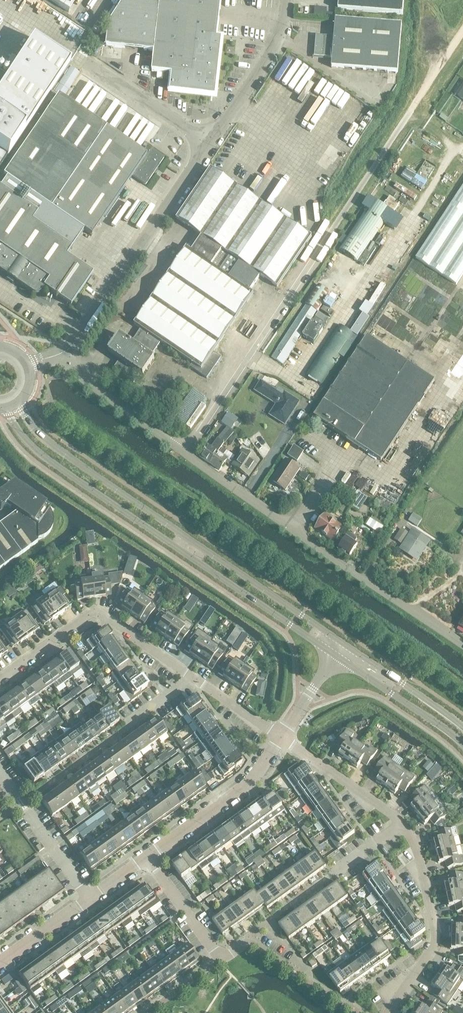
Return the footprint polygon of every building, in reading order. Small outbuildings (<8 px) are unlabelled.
[(69,12),(76,0),(51,0),(69,12)] [(153,71),(174,74),(172,89),(214,94),(220,40),(217,39),(221,0),(124,0),(108,25),(106,46),(154,51),(152,71),(153,71)] [(338,9),(403,15),(404,0),(339,0),(338,9)] [(84,7),(77,15),(86,22),(93,14),(84,7)] [(327,8),(314,7),(314,15),(326,16),(327,8)] [(335,19),(334,36),(316,35),(314,56),(332,58),(331,67),(398,73),(402,24),(335,19)] [(75,54),(39,29),(6,78),(0,74),(0,168),(75,54)] [(297,77),(301,79),(310,66),(306,63),(297,77)] [(63,96),(79,71),(70,65),(54,90),(63,96)] [(72,105),(58,95),(3,175),(7,178),(83,230),(91,236),(132,176),(145,185),(164,158),(147,147),(142,153),(104,127),(105,126),(73,104),(72,105)] [(446,121),(448,118),(442,113),(439,117),(446,121)] [(420,171),(428,176),(436,164),(427,159),(420,171)] [(108,352),(117,358),(119,359),(113,369),(134,383),(140,373),(143,375),(154,358),(151,356),(161,342),(191,363),(189,366),(207,378),(221,357),(213,352),(253,293),(250,291),(260,275),(277,287),(311,237),(210,168),(176,219),(201,236),(191,251),(186,247),(134,324),(141,328),(131,342),(120,334),(108,352)] [(424,186),(428,177),(405,168),(402,178),(424,186)] [(5,274),(33,293),(35,294),(36,294),(38,294),(39,294),(40,293),(40,292),(41,292),(44,288),(54,295),(55,299),(59,298),(70,306),(92,274),(66,256),(83,230),(7,178),(0,187),(0,271),(5,274)] [(462,273),(462,185),(416,257),(456,284),(462,273)] [(366,209),(341,250),(360,262),(384,223),(396,231),(403,219),(391,212),(392,211),(373,199),(369,197),(363,207),(366,209)] [(365,300),(359,310),(367,316),(374,306),(373,305),(386,285),(381,282),(368,302),(365,300)] [(305,305),(272,357),(283,364),(317,311),(322,304),(331,309),(335,303),(334,302),(338,297),(331,293),(331,294),(329,293),(315,284),(303,303),(305,305)] [(339,324),(305,375),(321,385),(354,335),(357,337),(370,318),(363,313),(350,332),(339,324)] [(323,329),(312,321),(303,336),(314,343),(323,329)] [(435,380),(367,335),(324,401),(314,416),(381,461),(381,460),(381,459),(435,380)] [(261,381),(255,391),(277,404),(270,415),(285,425),(299,402),(278,388),(276,391),(261,381)] [(191,428),(207,406),(203,403),(187,425),(191,428)] [(226,415),(222,422),(231,428),(236,422),(226,415)] [(227,426),(218,438),(220,439),(229,429),(227,426)] [(208,444),(200,456),(210,463),(218,451),(224,443),(225,443),(234,432),(229,429),(220,439),(220,440),(217,438),(211,447),(208,444)] [(297,462),(304,452),(294,445),(287,455),(297,462)] [(218,451),(210,463),(220,470),(226,461),(234,467),(247,476),(248,477),(250,474),(259,461),(258,460),(244,451),(243,450),(234,463),(228,458),(223,455),(227,450),(223,447),(219,452),(218,451)] [(271,480),(285,490),(300,469),(285,459),(271,480)] [(299,476),(306,481),(309,476),(303,471),(299,476)] [(0,524),(0,570),(37,543),(37,540),(38,540),(39,540),(41,539),(42,538),(44,538),(45,537),(46,536),(48,534),(49,533),(50,532),(50,531),(51,529),(52,528),(52,526),(52,524),(52,523),(52,521),(52,520),(52,518),(52,517),(51,515),(50,514),(49,512),(49,511),(48,511),(50,508),(13,483),(0,493),(0,510),(6,506),(16,512),(0,524)] [(348,505),(357,510),(366,497),(357,491),(348,505)] [(334,540),(343,527),(342,526),(341,525),(338,522),(337,523),(331,519),(332,517),(326,513),(316,527),(317,528),(317,529),(321,532),(322,531),(328,535),(328,537),(332,539),(333,539),(334,540)] [(413,514),(409,521),(417,526),(422,520),(413,514)] [(384,527),(370,518),(366,525),(374,530),(372,533),(378,537),(384,527)] [(348,529),(353,533),(357,526),(352,523),(348,529)] [(401,544),(408,533),(401,528),(394,539),(401,544)] [(428,545),(427,545),(429,541),(413,530),(410,534),(409,533),(399,549),(417,561),(428,545)] [(338,549),(350,557),(358,544),(355,542),(358,538),(347,531),(342,538),(345,540),(338,549)] [(88,544),(80,545),(81,562),(88,561),(88,544)] [(91,575),(94,598),(111,595),(108,577),(102,578),(102,574),(91,575)] [(94,598),(91,575),(79,577),(80,581),(74,582),(77,600),(94,598)] [(44,597),(58,616),(64,611),(63,610),(71,605),(58,587),(44,597)] [(130,613),(143,595),(134,588),(131,592),(126,588),(116,604),(130,613)] [(143,595),(130,613),(144,623),(155,608),(150,604),(152,601),(143,595)] [(51,619),(52,620),(58,616),(44,597),(31,606),(44,624),(51,619)] [(39,628),(26,610),(13,620),(26,639),(33,634),(32,633),(39,628)] [(206,624),(212,613),(206,610),(200,621),(206,624)] [(164,636),(177,618),(167,611),(165,615),(160,611),(150,627),(164,636)] [(185,621),(184,623),(177,618),(164,636),(178,646),(192,626),(185,621)] [(20,643),(26,639),(13,620),(0,629),(0,630),(12,647),(19,642),(20,643)] [(88,634),(91,638),(97,646),(111,636),(105,628),(95,634),(93,631),(88,634)] [(184,650),(198,660),(211,641),(212,639),(198,629),(184,650)] [(232,647),(238,651),(248,636),(242,633),(232,647)] [(111,636),(97,646),(103,655),(117,645),(111,636)] [(219,644),(218,646),(211,641),(198,660),(212,669),(226,649),(219,644)] [(117,645),(103,655),(109,663),(123,653),(117,645)] [(71,676),(81,669),(78,666),(68,652),(59,659),(68,673),(71,676)] [(123,653),(109,663),(115,671),(129,661),(123,653)] [(90,657),(83,662),(86,667),(90,664),(93,661),(90,657)] [(232,683),(244,664),(235,658),(233,661),(228,658),(217,673),(232,683)] [(51,665),(63,683),(72,677),(71,676),(59,659),(51,665)] [(121,679),(135,669),(129,661),(115,671),(121,679)] [(244,664),(232,683),(246,692),(256,677),(251,674),(254,670),(244,664)] [(63,683),(51,665),(42,671),(52,684),(52,685),(55,689),(63,683)] [(135,669),(121,679),(127,687),(141,678),(135,669)] [(44,690),(52,685),(52,684),(42,671),(34,677),(44,690)] [(44,690),(34,677),(26,683),(35,696),(36,696),(44,690)] [(123,690),(131,702),(141,694),(139,692),(147,686),(141,678),(127,687),(123,690)] [(79,687),(82,691),(88,687),(85,682),(79,687)] [(39,701),(36,696),(35,696),(26,683),(17,689),(27,702),(28,702),(31,706),(39,701)] [(82,691),(79,687),(74,691),(77,695),(82,691)] [(27,702),(17,689),(9,695),(19,708),(27,702)] [(84,694),(87,698),(93,694),(90,690),(84,694)] [(87,698),(84,694),(79,698),(82,702),(87,698)] [(1,701),(14,719),(23,712),(19,708),(9,695),(1,701)] [(62,699),(66,703),(71,699),(67,695),(62,699)] [(193,696),(179,706),(175,709),(181,717),(186,714),(199,704),(193,696)] [(66,703),(62,699),(57,703),(60,707),(66,703)] [(6,725),(14,719),(1,701),(0,701),(0,717),(6,725)] [(67,706),(71,710),(76,706),(72,702),(67,706)] [(191,723),(205,713),(199,704),(186,714),(191,723)] [(71,710),(67,706),(62,710),(65,714),(71,710)] [(99,714),(109,728),(118,721),(108,708),(99,714)] [(50,716),(53,721),(58,717),(55,713),(50,716)] [(205,713),(191,723),(197,731),(211,721),(205,713)] [(91,720),(100,734),(109,728),(99,714),(91,720)] [(53,721),(50,716),(45,720),(48,725),(53,721)] [(147,725),(158,740),(167,733),(156,718),(147,725)] [(29,723),(32,727),(38,723),(35,719),(29,723)] [(82,726),(92,740),(100,734),(91,720),(82,726)] [(199,742),(217,729),(211,721),(197,731),(193,734),(199,742)] [(32,727),(29,723),(24,726),(27,731),(32,727)] [(138,731),(149,746),(158,740),(147,725),(138,731)] [(43,730),(39,726),(34,729),(38,734),(40,736),(44,733),(42,731),(43,730)] [(74,732),(84,746),(92,740),(82,726),(74,732)] [(38,734),(34,729),(29,733),(26,736),(29,740),(38,734)] [(217,729),(199,742),(205,750),(223,737),(217,729)] [(348,761),(359,744),(351,738),(354,735),(347,730),(336,744),(342,749),(338,755),(343,759),(344,758),(348,761)] [(13,735),(16,739),(21,735),(18,731),(13,735)] [(129,737),(140,752),(149,746),(138,731),(129,737)] [(84,746),(74,732),(66,738),(76,752),(84,746)] [(328,737),(330,742),(337,738),(334,734),(328,737)] [(16,739),(13,735),(7,739),(10,743),(16,739)] [(67,758),(76,752),(66,738),(63,735),(55,741),(67,758)] [(24,744),(26,742),(29,740),(26,736),(23,738),(17,742),(21,746),(24,750),(26,748),(24,744)] [(121,744),(131,758),(140,752),(129,737),(121,744)] [(223,737),(205,750),(212,759),(216,756),(215,756),(229,746),(223,737)] [(59,764),(67,758),(55,741),(55,740),(46,746),(46,747),(47,747),(59,764)] [(21,746),(17,742),(12,746),(15,750),(21,746)] [(112,750),(122,765),(131,758),(121,744),(112,750)] [(359,744),(348,761),(352,764),(352,765),(357,768),(361,761),(367,766),(377,751),(370,746),(368,750),(359,744)] [(216,756),(221,764),(235,754),(229,746),(215,756),(216,756)] [(51,770),(59,764),(47,747),(46,747),(39,753),(51,770)] [(168,753),(170,757),(176,753),(173,749),(168,753)] [(103,756),(114,771),(122,765),(112,750),(103,756)] [(42,776),(51,770),(39,753),(30,759),(42,776)] [(170,757),(168,753),(162,758),(165,762),(170,757)] [(172,760),(175,764),(184,757),(181,753),(172,760)] [(224,775),(228,772),(242,762),(235,754),(221,764),(217,767),(224,775)] [(94,763),(105,778),(114,771),(103,756),(94,763)] [(386,787),(400,766),(385,756),(374,771),(375,771),(377,769),(382,772),(376,781),(381,785),(382,784),(386,787)] [(33,782),(42,776),(30,759),(29,759),(21,764),(21,765),(24,769),(33,782)] [(423,766),(428,771),(435,764),(430,759),(423,766)] [(175,764),(172,760),(166,764),(169,768),(175,764)] [(150,766),(153,770),(159,766),(156,762),(150,766)] [(85,769),(96,784),(105,778),(94,763),(85,769)] [(288,772),(298,785),(298,786),(312,775),(306,767),(301,770),(298,765),(288,772)] [(153,770),(150,766),(144,770),(147,774),(153,770)] [(400,766),(386,787),(390,790),(390,791),(395,794),(401,785),(406,788),(404,791),(405,792),(415,777),(400,766)] [(155,772),(158,777),(163,772),(161,768),(155,772)] [(76,775),(87,790),(96,784),(85,769),(76,775)] [(141,778),(138,774),(135,770),(129,774),(133,779),(132,779),(135,783),(141,778)] [(185,778),(197,795),(206,788),(194,771),(185,778)] [(158,777),(155,772),(149,777),(152,781),(158,777)] [(206,783),(210,780),(214,777),(210,772),(206,775),(203,778),(206,783)] [(68,782),(78,797),(87,790),(76,775),(68,782)] [(318,783),(312,775),(298,786),(298,785),(294,788),(300,797),(318,783)] [(176,784),(189,801),(197,795),(185,778),(176,784)] [(135,783),(132,779),(127,783),(130,787),(135,783)] [(137,785),(140,789),(146,785),(143,781),(137,785)] [(80,802),(77,798),(78,797),(68,782),(59,788),(70,803),(71,802),(74,806),(80,802)] [(324,792),(318,783),(300,797),(306,805),(324,792)] [(168,790),(180,807),(189,801),(176,784),(168,790)] [(140,789),(137,785),(131,789),(134,793),(140,789)] [(418,815),(433,802),(427,794),(430,791),(425,785),(411,797),(415,802),(409,807),(413,812),(415,811),(418,815)] [(50,794),(61,809),(70,803),(59,788),(50,794)] [(127,796),(124,791),(122,788),(116,793),(122,801),(127,796)] [(283,788),(276,793),(280,799),(284,796),(283,796),(288,792),(286,789),(283,788)] [(159,797),(171,814),(180,807),(168,790),(159,797)] [(285,810),(272,791),(263,798),(276,816),(285,810)] [(316,810),(330,800),(324,792),(306,805),(312,813),(316,810)] [(122,801),(116,793),(110,797),(116,805),(122,801)] [(61,809),(50,794),(41,801),(52,816),(61,809)] [(150,803),(162,820),(171,814),(159,797),(150,803)] [(263,798),(255,804),(268,822),(276,816),(263,798)] [(97,804),(100,808),(106,804),(103,800),(97,804)] [(330,800),(316,810),(322,819),(336,808),(330,800)] [(433,802),(418,815),(421,819),(420,820),(424,825),(430,820),(435,825),(449,814),(443,807),(440,810),(433,802)] [(141,809),(154,826),(162,820),(150,803),(141,809)] [(100,808),(97,804),(91,808),(94,813),(100,808)] [(255,804),(246,810),(257,824),(259,828),(268,822),(255,804)] [(102,811),(105,815),(111,810),(108,806),(102,811)] [(130,812),(132,816),(145,833),(154,826),(141,809),(139,806),(130,812)] [(324,830),(328,827),(342,817),(336,808),(322,819),(318,822),(324,830)] [(249,830),(257,824),(246,810),(238,816),(249,830)] [(105,815),(102,811),(96,815),(99,819),(105,815)] [(80,817),(83,821),(89,817),(86,813),(80,817)] [(124,822),(136,839),(145,833),(132,816),(124,822)] [(230,822),(240,836),(249,830),(238,816),(230,822)] [(83,821),(80,817),(74,821),(77,825),(83,821)] [(342,817),(328,827),(334,835),(348,825),(342,817)] [(84,823),(87,827),(93,823),(90,819),(84,823)] [(63,835),(69,830),(74,827),(70,822),(66,826),(60,831),(63,835)] [(115,828),(127,845),(136,839),(124,822),(115,828)] [(240,836),(230,822),(222,828),(232,842),(235,846),(243,840),(240,836)] [(87,827),(84,823),(79,827),(82,832),(87,827)] [(347,843),(345,841),(355,834),(348,825),(334,835),(330,838),(338,850),(347,843)] [(106,835),(118,852),(127,845),(115,828),(106,835)] [(213,834),(224,848),(232,842),(222,828),(213,834)] [(436,852),(456,847),(453,837),(458,835),(456,828),(438,832),(440,839),(432,841),(434,847),(435,847),(436,852)] [(317,833),(322,845),(330,842),(324,830),(317,833)] [(68,841),(74,837),(71,833),(65,837),(68,841)] [(205,840),(215,854),(224,848),(213,834),(205,840)] [(97,841),(109,858),(118,852),(106,835),(97,841)] [(215,854),(205,840),(197,846),(210,864),(218,858),(215,854)] [(89,847),(101,864),(109,858),(97,841),(89,847)] [(44,848),(40,843),(35,847),(39,852),(44,848)] [(188,852),(199,866),(202,870),(210,864),(197,846),(188,852)] [(101,864),(89,847),(79,854),(92,871),(101,864)] [(436,852),(438,857),(437,857),(438,863),(446,861),(448,868),(462,864),(462,856),(462,855),(459,856),(456,847),(436,852)] [(199,866),(188,852),(180,858),(191,872),(199,866)] [(326,867),(316,852),(307,858),(317,873),(326,867)] [(276,861),(271,853),(267,856),(273,863),(276,861)] [(254,863),(256,864),(259,862),(256,858),(254,855),(246,861),(249,866),(254,863)] [(182,879),(182,878),(185,882),(193,876),(191,872),(180,858),(171,864),(182,879)] [(299,864),(309,879),(317,873),(307,858),(299,864)] [(0,904),(0,937),(64,891),(43,862),(41,864),(46,870),(0,904)] [(290,870),(301,885),(309,879),(299,864),(290,870)] [(369,884),(383,873),(377,865),(362,875),(369,884)] [(282,876),(293,891),(301,885),(290,870),(282,876)] [(383,873),(369,884),(374,891),(375,892),(389,881),(383,873)] [(462,891),(462,873),(449,876),(449,877),(453,876),(454,882),(443,884),(444,890),(445,890),(447,895),(462,891)] [(274,882),(284,897),(293,891),(282,876),(274,882)] [(213,886),(216,890),(224,884),(222,880),(213,886)] [(376,903),(381,900),(395,890),(389,881),(375,892),(374,891),(370,894),(376,903)] [(266,888),(276,903),(284,897),(274,882),(266,888)] [(348,897),(337,882),(329,888),(339,903),(348,897)] [(160,902),(153,893),(151,895),(143,884),(134,890),(149,910),(160,902)] [(265,905),(264,905),(267,909),(276,903),(266,888),(257,894),(265,905)] [(329,888),(320,894),(331,909),(339,903),(329,888)] [(149,910),(134,890),(126,896),(137,912),(140,916),(149,910)] [(257,894),(255,890),(246,897),(256,911),(264,905),(265,905),(257,894)] [(395,890),(381,900),(387,908),(401,898),(395,890)] [(447,895),(448,900),(446,900),(448,906),(456,905),(457,912),(462,911),(462,891),(447,895)] [(200,896),(196,898),(199,902),(208,896),(205,892),(200,896)] [(320,894),(312,900),(323,915),(331,909),(320,894)] [(129,918),(137,912),(126,896),(118,902),(129,918)] [(256,911),(246,897),(238,902),(248,917),(256,911)] [(383,912),(389,920),(393,917),(407,906),(401,898),(387,908),(387,909),(383,912)] [(312,900),(304,906),(314,921),(323,915),(312,900)] [(132,922),(129,918),(118,902),(110,908),(121,924),(124,928),(132,922)] [(238,902),(229,908),(240,923),(248,917),(238,902)] [(363,913),(366,910),(360,902),(357,905),(363,913)] [(304,906),(296,912),(306,927),(314,921),(304,906)] [(393,917),(389,920),(395,928),(413,914),(407,906),(393,917)] [(101,914),(113,930),(121,924),(110,908),(101,914)] [(229,908),(221,914),(232,929),(240,923),(229,908)] [(296,912),(287,918),(298,933),(306,927),(296,912)] [(93,920),(104,936),(113,930),(101,914),(93,920)] [(212,921),(223,935),(232,929),(221,914),(212,921)] [(413,914),(395,928),(400,936),(404,933),(419,923),(413,914)] [(279,925),(289,939),(298,933),(287,918),(279,925)] [(452,938),(462,938),(462,919),(458,919),(458,926),(450,926),(450,932),(452,932),(452,938)] [(85,926),(96,942),(104,936),(93,920),(85,926)] [(160,927),(163,931),(169,927),(166,923),(160,927)] [(422,941),(419,936),(425,931),(419,923),(404,933),(410,941),(406,944),(410,950),(422,941)] [(357,928),(355,924),(346,931),(349,934),(357,928)] [(99,946),(96,942),(85,926),(76,932),(91,952),(99,946)] [(163,931),(160,927),(154,932),(157,936),(163,931)] [(351,937),(349,934),(346,931),(343,933),(347,939),(351,937)] [(91,952),(76,932),(68,938),(79,954),(82,958),(91,952)] [(143,940),(146,944),(152,940),(149,936),(143,940)] [(60,944),(71,960),(79,954),(68,938),(60,944)] [(391,956),(380,942),(377,938),(369,944),(382,963),(391,956)] [(452,938),(451,943),(450,943),(450,949),(458,949),(458,956),(462,957),(462,938),(452,938)] [(146,944),(143,940),(137,944),(140,949),(146,944)] [(176,949),(190,968),(199,961),(185,942),(176,949)] [(52,950),(63,966),(71,960),(60,944),(52,950)] [(361,950),(374,969),(382,963),(369,944),(361,950)] [(190,968),(176,949),(173,945),(164,952),(167,955),(181,974),(190,968)] [(315,958),(319,956),(324,952),(322,948),(313,955),(315,958)] [(125,953),(128,957),(134,953),(131,949),(125,953)] [(43,956),(55,972),(63,966),(52,950),(43,956)] [(352,956),(366,975),(374,969),(361,950),(352,956)] [(128,957),(125,953),(117,959),(120,963),(128,957)] [(158,962),(172,980),(181,974),(167,955),(158,962)] [(35,962),(46,978),(55,972),(43,956),(35,962)] [(344,962),(357,981),(366,975),(352,956),(344,962)] [(108,966),(111,970),(120,963),(117,959),(108,966)] [(309,962),(312,967),(317,964),(314,959),(309,962)] [(27,968),(38,984),(46,978),(35,962),(27,968)] [(150,968),(163,987),(172,980),(158,962),(150,968)] [(336,968),(349,986),(357,981),(344,962),(336,968)] [(458,990),(462,982),(462,971),(454,964),(450,970),(443,966),(440,971),(441,972),(438,976),(458,990)] [(111,970),(108,966),(102,970),(105,974),(111,970)] [(38,984),(27,968),(18,974),(29,990),(33,995),(42,989),(38,984)] [(141,974),(155,993),(163,987),(150,968),(141,974)] [(327,974),(340,993),(349,986),(336,968),(327,974)] [(13,971),(1,979),(5,983),(16,975),(13,971)] [(90,978),(93,982),(99,978),(96,974),(90,978)] [(132,981),(146,999),(155,993),(141,974),(132,981)] [(458,990),(438,976),(435,980),(434,979),(430,985),(437,989),(433,995),(448,1005),(458,990)] [(93,982),(90,978),(81,985),(88,994),(97,988),(93,982)] [(123,987),(137,1006),(146,999),(132,981),(123,987)] [(73,991),(76,995),(81,991),(78,987),(73,991)] [(115,994),(128,1012),(137,1006),(123,987),(115,994)] [(76,995),(73,991),(67,995),(70,999),(76,995)] [(115,1012),(127,1012),(128,1012),(115,994),(106,1000),(115,1012)] [(55,1004),(58,1008),(64,1003),(61,999),(55,1004)] [(102,1012),(115,1012),(106,1000),(97,1006),(102,1012)] [(413,1012),(442,1012),(443,1011),(428,1001),(424,1007),(418,1003),(414,1008),(416,1009),(413,1012)] [(58,1008),(55,1004),(49,1008),(52,1012),(58,1008)]
